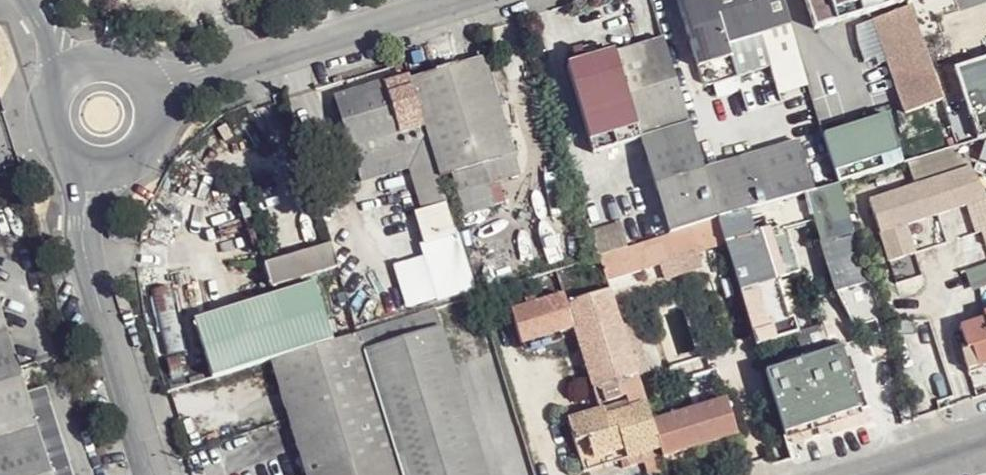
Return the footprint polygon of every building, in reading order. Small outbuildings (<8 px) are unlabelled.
[(781,0),(677,0),(695,62),(727,53),(724,42),(787,22),(781,0)] [(815,31),(912,4),(910,0),(805,0),(815,31)] [(943,102),(933,71),(913,8),(873,21),(888,63),(895,83),(906,113),(943,102)] [(716,220),(700,167),(661,37),(615,52),(569,67),(592,150),(639,138),(667,235),(716,220)] [(446,66),(409,78),(423,124),(426,133),(439,177),(513,154),(483,55),(446,66)] [(981,137),(985,135),(985,59),(960,67),(981,137)] [(409,78),(408,72),(371,83),(334,94),(350,145),(423,124),(409,78)] [(821,133),(835,181),(862,173),(900,162),(885,114),(821,133)] [(360,181),(409,167),(421,207),(446,201),(439,177),(426,133),(353,152),(360,181)] [(795,138),(700,167),(716,220),(717,220),(771,202),(811,189),(795,138)] [(967,166),(954,145),(905,160),(913,182),(967,166)] [(869,195),(865,197),(885,259),(913,252),(905,225),(969,205),(985,200),(985,199),(967,166),(913,182),(869,195)] [(862,173),(835,181),(842,203),(865,197),(869,195),(862,173)] [(835,181),(811,189),(771,202),(780,232),(845,213),(842,203),(835,181)] [(969,205),(979,237),(985,235),(985,240),(985,200),(969,205)] [(717,220),(716,220),(724,245),(759,235),(760,238),(780,232),(771,202),(717,220)] [(414,216),(421,248),(453,241),(446,208),(414,216)] [(626,247),(597,256),(605,280),(724,245),(716,220),(667,235),(626,247)] [(590,231),(597,256),(626,247),(618,222),(590,231)] [(531,230),(511,236),(522,273),(541,268),(531,230)] [(759,235),(724,245),(755,350),(789,339),(784,322),(783,319),(760,238),(759,235)] [(337,266),(330,243),(263,263),(266,275),(270,286),(337,266)] [(595,257),(562,266),(573,303),(608,292),(605,280),(595,257)] [(975,270),(981,290),(985,289),(985,267),(975,270)] [(272,358),(333,340),(316,283),(171,326),(188,384),(272,358)] [(643,409),(608,292),(573,303),(566,305),(573,329),(596,410),(623,402),(625,407),(627,414),(643,409)] [(566,305),(563,296),(510,311),(520,345),(573,329),(566,305)] [(356,328),(357,333),(363,352),(441,329),(434,306),(356,328)] [(44,388),(24,394),(0,313),(0,474),(69,474),(44,388)] [(966,352),(975,349),(981,369),(985,367),(985,316),(984,317),(985,323),(960,331),(966,352)] [(791,321),(784,322),(789,339),(796,337),(791,321)] [(401,474),(486,474),(441,329),(363,352),(401,474)] [(272,358),(306,474),(401,474),(363,352),(357,333),(333,340),(272,358)] [(975,349),(966,352),(971,371),(981,369),(975,349)] [(839,352),(763,376),(781,437),(857,412),(839,352)] [(722,403),(648,425),(658,455),(659,461),(696,450),(732,439),(722,403)] [(627,414),(625,407),(601,414),(604,421),(627,414)] [(648,425),(643,409),(627,414),(604,421),(601,414),(565,424),(571,445),(577,465),(623,452),(626,464),(658,455),(648,425)] [(577,465),(579,474),(586,474),(626,464),(623,452),(577,465)] [(658,455),(626,464),(628,470),(659,461),(658,455)]
